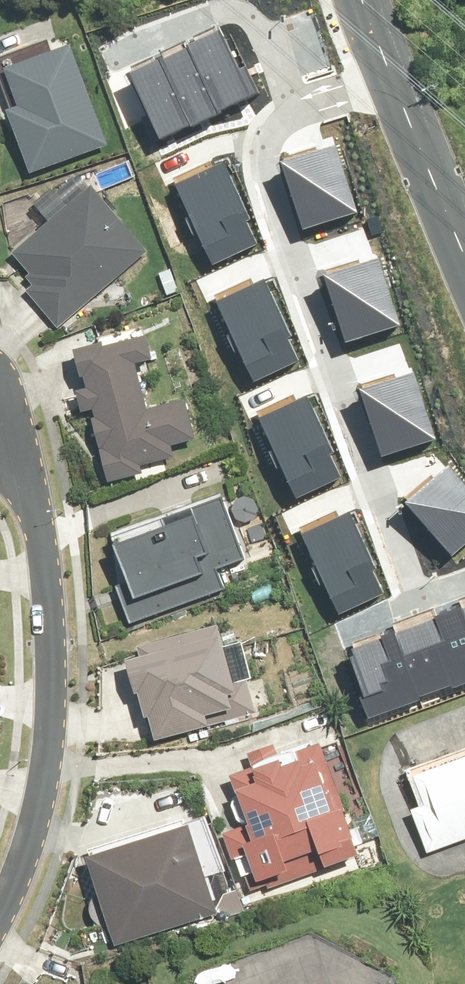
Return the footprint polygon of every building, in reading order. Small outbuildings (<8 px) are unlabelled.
[(220,22),(128,70),(162,136),(255,88),(220,22)] [(33,169),(111,141),(77,45),(14,68),(28,107),(13,112),(33,169)] [(334,141),(280,160),(301,224),(355,206),(334,141)] [(224,165),(172,190),(211,268),(257,245),(247,224),(252,222),(224,165)] [(30,288),(61,325),(151,248),(97,185),(14,256),(37,282),(30,288)] [(375,261),(321,279),(343,344),(397,326),(375,261)] [(264,280),(212,305),(251,383),(297,360),(287,339),(292,337),(264,280)] [(84,347),(112,477),(147,470),(145,461),(177,454),(175,444),(201,438),(193,398),(151,407),(141,360),(159,356),(153,332),(84,347)] [(410,370),(356,388),(378,453),(432,435),(410,370)] [(306,395),(254,420),(293,498),(339,476),(329,455),(334,452),(306,395)] [(405,504),(449,557),(464,544),(464,487),(449,468),(405,504)] [(211,484),(105,522),(125,577),(113,581),(122,609),(219,574),(213,556),(234,548),(211,484)] [(348,512),(296,537),(335,615),(381,593),(371,572),(376,569),(348,512)] [(369,712),(464,681),(464,609),(347,648),(369,712)] [(131,646),(153,738),(214,724),(211,713),(238,707),(234,692),(242,690),(227,623),(131,646)] [(227,832),(248,891),(365,850),(326,739),(281,755),(277,742),(250,751),(255,764),(233,772),(251,823),(227,832)] [(417,772),(428,801),(415,806),(431,850),(464,837),(464,755),(417,772)] [(194,822),(93,853),(121,942),(222,911),(194,822)]
